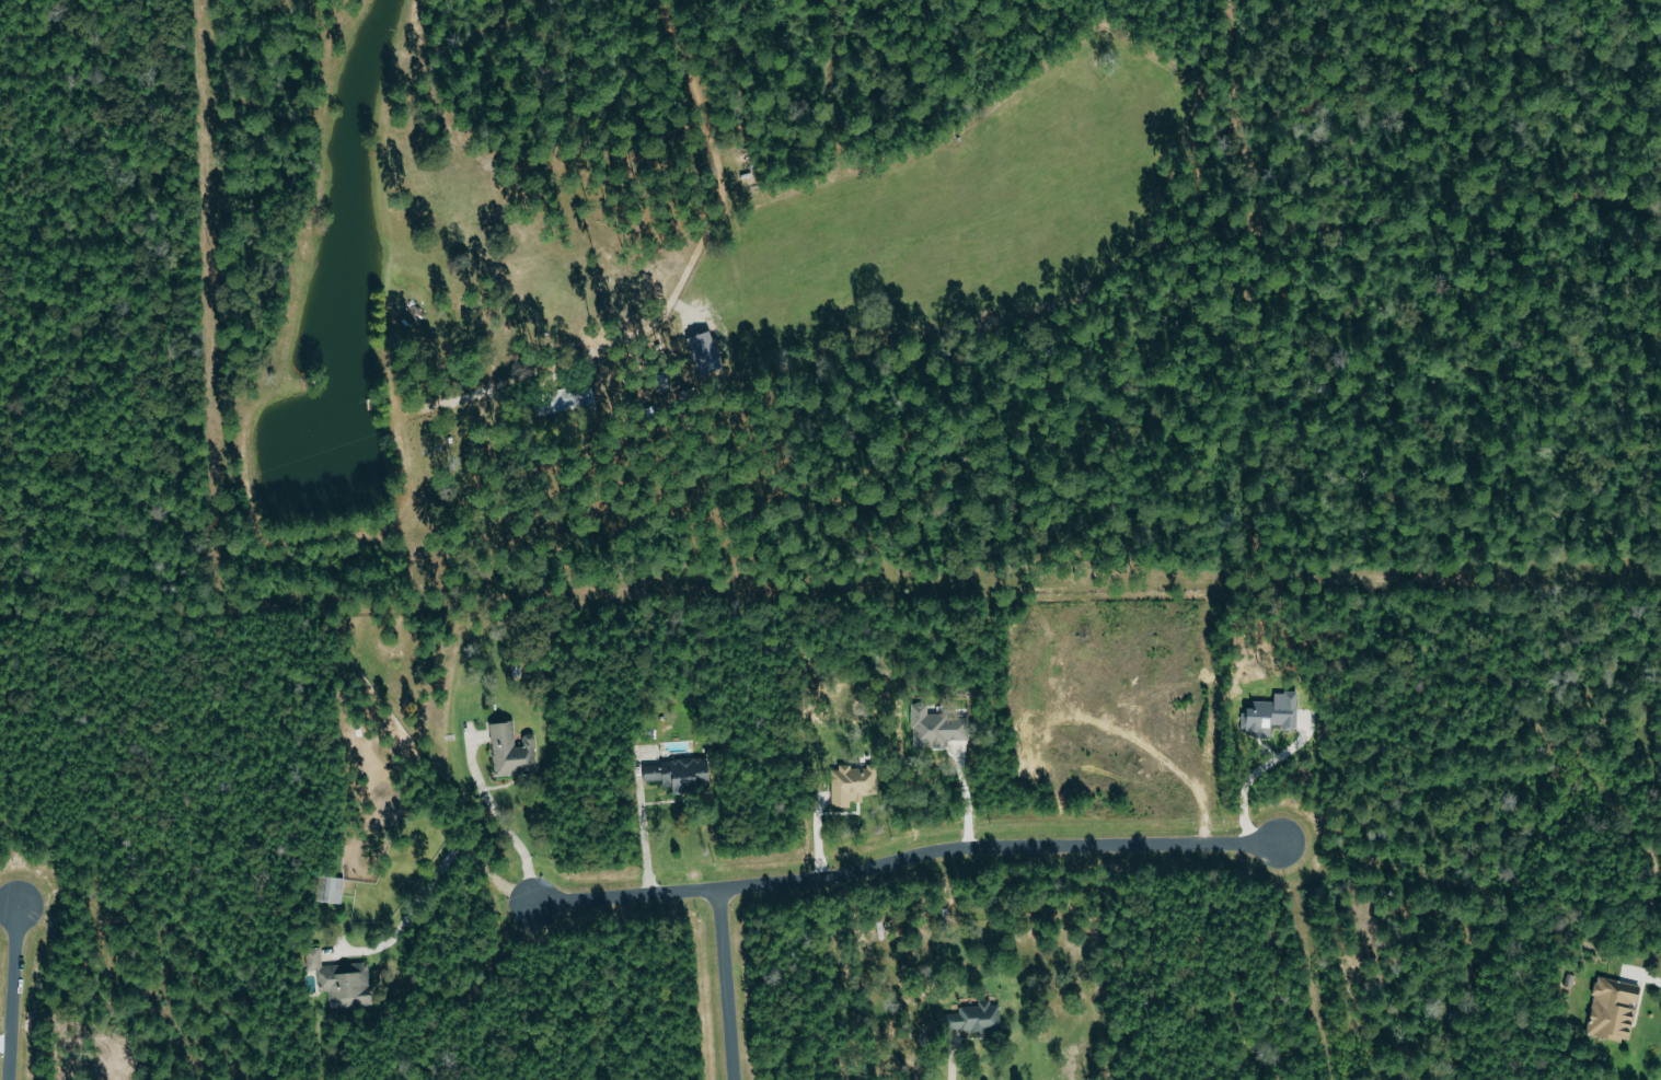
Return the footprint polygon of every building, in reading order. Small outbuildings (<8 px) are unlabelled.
[(553,411),(595,406),(593,387),(551,392),(553,411)] [(1298,728),(1299,692),(1276,692),(1276,701),(1255,701),(1255,710),(1244,710),(1243,731),(1273,732),(1273,723),(1283,724),(1283,728),(1298,728)] [(913,703),(914,745),(944,744),(944,740),(969,739),(969,718),(948,719),(948,713),(928,714),(927,702),(913,703)] [(493,774),(537,773),(536,733),(522,734),(523,746),(515,746),(515,721),(492,721),(493,774)] [(645,781),(663,780),(663,786),(673,786),(674,791),(711,789),(710,758),(644,761),(645,781)] [(832,806),(850,805),(850,801),(863,801),(863,794),(878,794),(878,766),(851,766),(832,766),(832,806)] [(345,879),(319,875),(315,900),(341,904),(345,879)] [(372,1005),(369,962),(322,965),(321,947),(305,948),(306,971),(318,970),(319,992),(329,991),(330,1008),(372,1005)] [(1603,975),(1646,985),(1633,1038),(1627,1037),(1626,1041),(1589,1032),(1596,994),(1595,994),(1597,980),(1601,980),(1603,975)] [(1000,1004),(991,1004),(991,999),(978,999),(978,1006),(960,1006),(960,1013),(947,1013),(947,1031),(1001,1030),(1000,1004)]
